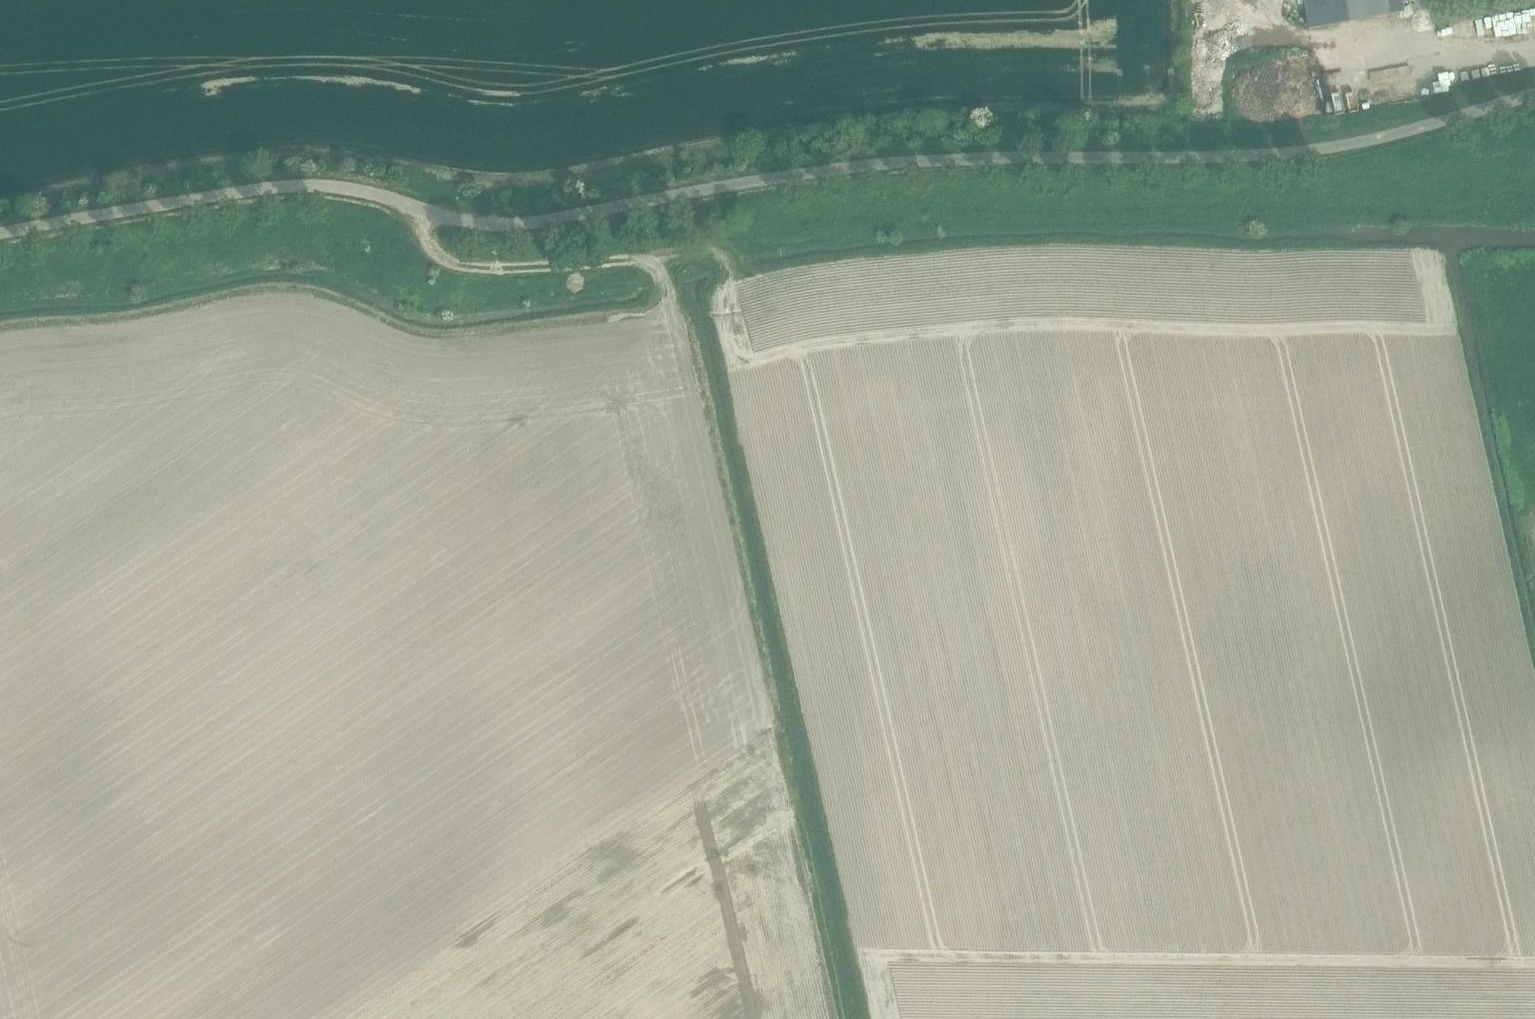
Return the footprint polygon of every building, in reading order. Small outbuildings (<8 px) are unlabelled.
[(1390,13),(1388,0),(1305,0),(1310,28),(1390,13)] [(1480,7),(1484,22),(1519,12),(1516,0),(1507,0),(1480,7)] [(1526,23),(1509,26),(1512,47),(1530,45),(1526,23)] [(1470,29),(1443,34),(1444,44),(1472,40),(1470,29)]
